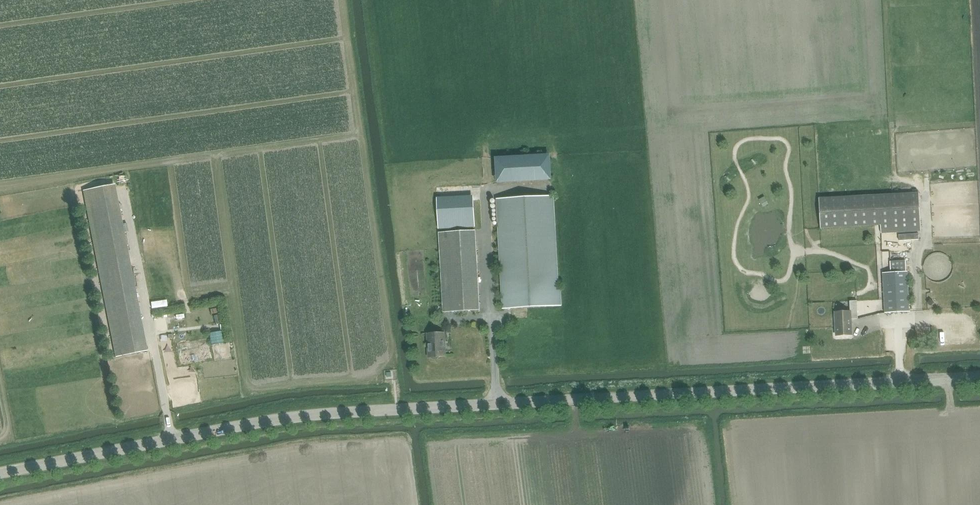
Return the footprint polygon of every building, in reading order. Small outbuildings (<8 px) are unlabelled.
[(497,182),(551,179),(550,155),(496,158),(497,182)] [(105,186),(85,189),(89,215),(104,212),(103,204),(108,203),(105,186)] [(881,225),(881,233),(921,231),(919,193),(819,198),(821,228),(881,225)] [(498,199),(504,309),(561,306),(555,196),(498,199)] [(95,231),(115,356),(148,351),(147,343),(139,344),(136,331),(128,333),(127,328),(121,329),(120,319),(131,317),(117,232),(104,235),(103,229),(95,231)] [(439,233),(444,312),(480,310),(475,231),(439,233)] [(883,273),(885,313),(909,312),(907,272),(906,272),(906,261),(890,261),(891,273),(883,273)] [(166,300),(151,302),(151,309),(167,306),(166,300)] [(850,311),(835,312),(836,336),(852,335),(851,319),(858,319),(857,301),(850,301),(850,311)] [(428,334),(429,358),(431,358),(433,359),(437,359),(439,357),(446,357),(444,333),(428,334)] [(178,364),(212,359),(208,338),(174,343),(178,364)]
